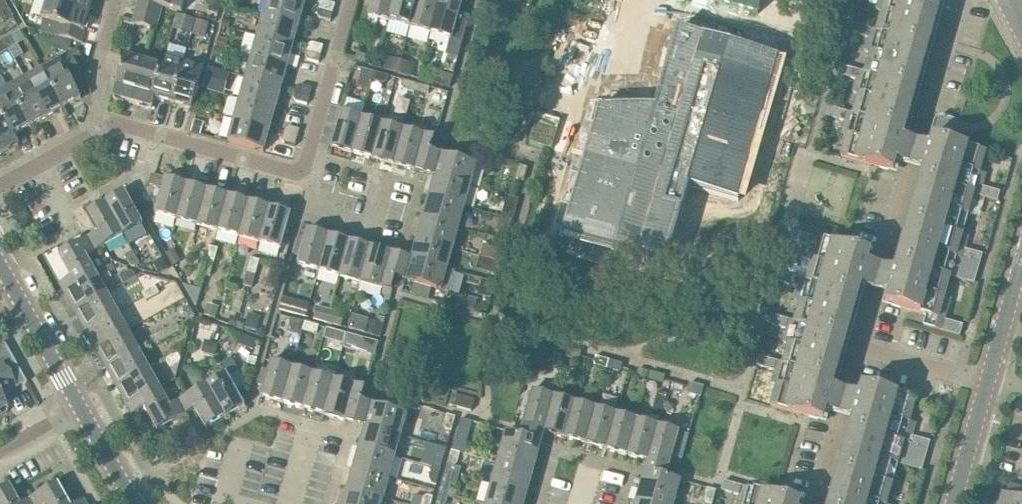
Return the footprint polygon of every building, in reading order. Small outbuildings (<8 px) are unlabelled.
[(48,0),(47,0),(42,19),(61,24),(57,36),(81,43),(90,12),(48,0)] [(93,0),(48,0),(90,12),(93,0)] [(163,7),(138,0),(135,11),(160,18),(163,7)] [(138,0),(163,7),(182,12),(185,0),(138,0)] [(213,0),(211,0),(209,10),(219,12),(221,2),(213,0)] [(263,16),(299,26),(305,5),(288,0),(267,0),(263,16)] [(389,21),(395,0),(372,0),(367,15),(389,21)] [(410,27),(417,0),(395,0),(389,21),(410,27)] [(431,33),(440,0),(417,0),(410,27),(431,33)] [(431,33),(450,39),(446,55),(457,58),(469,16),(459,14),(462,3),(450,0),(440,0),(431,33)] [(898,464),(922,470),(930,441),(912,436),(915,423),(910,421),(916,400),(863,385),(860,395),(848,392),(833,388),(862,287),(875,290),(888,294),(885,304),(908,311),(926,316),(924,325),(960,336),(963,325),(944,319),(950,298),(945,296),(950,277),(974,283),(982,254),(964,249),(968,236),(962,234),(973,194),(997,201),(1000,192),(982,186),(985,174),(980,173),(986,151),(933,136),(930,146),(916,142),(903,138),(941,3),(930,0),(879,0),(877,9),(882,11),(877,30),(853,23),(850,33),(869,38),(866,51),(871,52),(865,71),(841,65),(839,74),(857,80),(854,92),(859,94),(853,113),(830,107),(827,116),(845,121),(842,134),(847,135),(841,157),(894,172),(897,162),(909,166),(923,170),(895,270),(882,267),(868,263),(871,253),(849,247),(850,246),(795,231),(792,240),(811,246),(807,258),(812,260),(807,279),(783,273),(780,282),(799,287),(795,300),(800,302),(795,321),(783,318),(785,310),(773,307),(768,324),(787,329),(783,342),(788,343),(783,362),(759,356),(757,366),(775,371),(771,384),(777,385),(771,406),(824,421),(826,411),(840,415),(853,419),(829,503),(886,503),(898,464)] [(318,8),(332,13),(335,4),(326,1),(319,5),(318,8)] [(0,12),(0,16),(3,22),(13,16),(8,8),(0,12)] [(332,13),(318,8),(317,13),(320,18),(330,21),(332,13)] [(160,18),(135,11),(132,23),(157,30),(160,18)] [(177,14),(173,30),(191,34),(195,19),(177,14)] [(263,16),(257,36),(293,46),(299,26),(263,16)] [(206,39),(209,24),(197,21),(193,36),(206,39)] [(599,105),(562,234),(667,264),(690,186),(738,200),(780,58),(678,28),(655,106),(634,106),(599,105)] [(3,40),(8,49),(17,44),(12,36),(3,40)] [(257,36),(251,57),(287,67),(293,46),(257,36)] [(219,38),(216,47),(226,49),(229,40),(219,38)] [(3,40),(0,42),(0,54),(8,49),(3,40)] [(307,50),(321,54),(323,46),(314,43),(308,46),(307,50)] [(42,69),(64,108),(81,98),(72,81),(83,75),(77,65),(84,60),(77,50),(70,54),(70,53),(42,69)] [(321,54),(307,50),(306,54),(308,60),(318,63),(321,54)] [(354,61),(368,65),(369,60),(367,55),(357,52),(354,61)] [(125,55),(125,57),(113,98),(133,104),(145,61),(125,55)] [(133,104),(151,109),(166,56),(165,55),(162,66),(145,61),(133,104)] [(184,61),(166,56),(151,109),(152,109),(155,99),(172,104),(184,61)] [(387,56),(383,69),(397,73),(400,60),(387,56)] [(251,57),(245,78),(281,88),(287,67),(251,57)] [(413,77),(416,64),(400,60),(397,73),(413,77)] [(184,61),(172,104),(192,109),(204,66),(184,61)] [(372,81),(375,72),(361,68),(359,73),(362,78),(363,78),(361,86),(370,88),(372,81)] [(42,69),(25,78),(46,117),(64,108),(42,69)] [(375,72),(372,81),(382,84),(387,81),(388,76),(375,72)] [(8,88),(2,76),(0,77),(0,113),(18,145),(19,144),(14,136),(30,126),(8,88)] [(25,78),(8,88),(30,126),(46,117),(25,78)] [(245,78),(240,99),(275,109),(281,88),(245,78)] [(413,93),(416,84),(402,80),(401,85),(403,90),(413,93)] [(416,84),(413,93),(423,95),(429,93),(430,88),(416,84)] [(295,92),(309,96),(311,87),(302,85),(296,88),(295,92)] [(309,96),(295,92),(294,96),(297,102),(307,104),(309,96)] [(240,99),(234,119),(270,129),(275,109),(240,99)] [(562,234),(599,105),(591,105),(552,240),(665,272),(667,264),(562,234)] [(362,117),(340,111),(330,147),(352,153),(362,117)] [(18,145),(0,113),(0,151),(2,154),(18,145)] [(352,153),(372,159),(382,123),(362,117),(352,153)] [(228,141),(263,151),(270,129),(234,119),(228,141)] [(372,159),(393,165),(403,129),(382,123),(372,159)] [(413,170),(415,171),(430,175),(435,176),(441,155),(436,154),(431,152),(435,138),(438,127),(429,124),(426,136),(423,135),(413,170)] [(284,133),(297,137),(300,129),(290,126),(285,129),(284,133)] [(393,165),(413,170),(423,135),(403,129),(393,165)] [(297,137),(284,133),(282,138),(285,143),(295,146),(297,137)] [(435,176),(470,187),(476,165),(469,163),(472,151),(453,146),(450,158),(441,155),(435,176)] [(523,181),(527,167),(519,165),(516,175),(518,180),(523,181)] [(151,174),(149,184),(161,188),(154,213),(176,219),(186,184),(151,174)] [(435,176),(434,179),(429,198),(464,208),(470,187),(435,176)] [(207,190),(186,184),(176,219),(197,225),(207,190)] [(228,195),(207,190),(197,225),(218,231),(228,195)] [(122,235),(143,224),(125,191),(104,203),(122,235)] [(248,201),(228,195),(218,231),(238,237),(248,201)] [(429,198),(423,218),(458,228),(464,208),(429,198)] [(269,207),(248,201),(238,237),(259,243),(269,207)] [(85,214),(92,226),(96,233),(87,237),(94,251),(122,235),(104,203),(85,214)] [(504,217),(512,220),(516,206),(510,205),(506,208),(504,217)] [(291,213),(269,207),(259,243),(281,249),(291,213)] [(512,220),(504,217),(501,217),(497,231),(508,234),(512,220)] [(423,218),(417,239),(453,249),(458,228),(423,218)] [(297,265),(319,271),(329,235),(307,229),(297,265)] [(349,241),(329,235),(319,271),(339,276),(349,241)] [(87,237),(58,254),(71,276),(65,280),(58,284),(63,291),(63,292),(96,274),(95,274),(85,256),(86,255),(94,251),(87,237)] [(447,270),(453,249),(417,239),(411,258),(411,260),(447,270)] [(339,276),(360,282),(370,247),(349,241),(339,276)] [(205,260),(214,262),(217,249),(209,246),(205,260)] [(370,247),(360,282),(381,288),(391,253),(370,247)] [(492,259),(500,262),(504,248),(499,247),(495,249),(492,259)] [(172,266),(177,264),(180,262),(178,258),(173,249),(165,254),(172,266)] [(140,265),(132,251),(124,255),(130,267),(134,269),(140,265)] [(391,253),(381,288),(392,291),(393,288),(395,289),(396,289),(400,287),(404,284),(406,284),(406,281),(405,281),(411,260),(411,258),(405,256),(393,253),(392,253),(391,253)] [(160,273),(168,269),(162,258),(154,263),(160,273)] [(246,272),(255,274),(259,260),(250,258),(246,272)] [(500,262),(492,259),(489,270),(491,274),(497,275),(500,262)] [(214,262),(205,260),(202,274),(210,276),(214,262)] [(441,291),(447,270),(411,260),(405,281),(406,281),(406,284),(411,294),(429,299),(431,288),(441,291)] [(123,284),(135,277),(132,273),(127,271),(118,276),(123,284)] [(255,274),(246,272),(242,285),(251,288),(255,274)] [(96,274),(63,292),(74,311),(106,293),(96,274)] [(142,293),(146,300),(158,293),(154,286),(142,293)] [(117,312),(106,293),(74,311),(84,330),(117,312)] [(146,300),(142,293),(129,300),(134,307),(146,300)] [(282,297),(279,309),(293,312),(306,316),(307,314),(308,311),(310,305),(308,304),(294,300),(289,299),(282,297)] [(476,313),(479,314),(485,315),(489,302),(484,300),(479,303),(476,313)] [(327,322),(330,310),(317,306),(313,318),(327,322)] [(330,310),(327,322),(341,326),(342,321),(344,314),(330,310)] [(127,331),(117,312),(84,330),(95,349),(127,331)] [(302,331),(305,322),(291,318),(290,323),(292,328),(302,331)] [(379,337),(381,329),(383,323),(369,319),(365,333),(379,337)] [(305,322),(302,331),(312,333),(318,330),(319,326),(305,322)] [(163,331),(167,338),(179,332),(175,324),(163,331)] [(342,350),(346,333),(325,327),(321,344),(342,350)] [(138,349),(127,331),(95,349),(105,368),(138,349)] [(167,338),(163,331),(150,338),(155,346),(167,338)] [(346,333),(342,350),(343,350),(345,342),(354,345),(359,342),(360,337),(346,333)] [(242,335),(238,345),(253,350),(257,340),(242,335)] [(204,340),(201,352),(215,356),(218,344),(204,340)] [(16,387),(26,382),(5,345),(0,348),(0,397),(16,387)] [(581,351),(566,348),(564,356),(573,359),(579,357),(581,351)] [(138,349),(105,368),(116,387),(148,368),(138,349)] [(170,367),(179,361),(180,356),(178,352),(165,359),(170,367)] [(606,368),(609,359),(595,355),(593,361),(597,365),(606,368)] [(609,359),(606,368),(617,371),(621,368),(623,363),(609,359)] [(271,361),(260,397),(282,403),(292,367),(271,361)] [(282,403),(303,409),(313,373),(292,367),(282,403)] [(637,367),(636,372),(638,377),(648,380),(651,371),(637,367)] [(148,368),(116,387),(127,405),(159,387),(148,368)] [(651,371),(648,380),(659,383),(664,380),(664,379),(665,375),(651,371)] [(244,406),(239,396),(236,391),(245,386),(237,372),(228,377),(226,374),(206,385),(224,418),(244,406)] [(303,409),(324,415),(334,379),(313,373),(303,409)] [(334,379),(324,415),(344,421),(355,385),(334,379)] [(688,392),(701,395),(703,386),(690,383),(688,392)] [(206,385),(178,401),(186,414),(194,409),(205,428),(224,418),(206,385)] [(355,385),(344,421),(346,421),(352,423),(358,425),(365,427),(365,426),(371,404),(366,403),(361,401),(365,388),(355,385)] [(159,387),(127,405),(132,414),(144,407),(157,430),(186,414),(178,401),(169,406),(159,387)] [(553,395),(531,389),(521,425),(543,431),(553,395)] [(661,417),(667,394),(658,392),(652,414),(661,417)] [(453,394),(450,406),(471,411),(474,400),(453,394)] [(543,431),(544,432),(564,437),(574,401),(553,395),(543,431)] [(595,407),(574,401),(564,437),(585,443),(595,407)] [(407,414),(371,404),(365,426),(401,435),(407,414)] [(616,413),(595,407),(585,443),(606,449),(616,413)] [(606,449),(627,455),(638,419),(616,413),(606,449)] [(455,417),(447,414),(444,424),(447,429),(451,431),(455,417)] [(627,455),(647,461),(658,425),(638,419),(627,455)] [(518,435),(505,431),(502,442),(538,452),(540,444),(544,432),(543,431),(521,425),(520,429),(518,435)] [(670,467),(679,436),(680,431),(658,425),(647,461),(670,467)] [(395,456),(401,435),(365,426),(365,427),(360,446),(395,456)] [(452,450),(460,452),(463,444),(460,438),(455,437),(452,450)] [(502,442),(497,463),(532,473),(538,452),(502,442)] [(389,478),(395,456),(360,446),(354,467),(389,478)] [(432,467),(440,470),(446,449),(437,446),(434,456),(427,454),(423,465),(432,467)] [(460,452),(452,450),(446,471),(459,475),(464,454),(460,452)] [(680,481),(667,477),(668,473),(670,467),(647,461),(644,473),(642,481),(677,491),(680,481)] [(526,494),(532,473),(497,463),(491,484),(526,494)] [(383,498),(389,478),(354,467),(348,488),(383,498)] [(440,470),(432,467),(429,477),(431,482),(436,483),(440,470)] [(440,491),(448,494),(451,485),(456,486),(459,475),(446,471),(440,491)] [(677,491),(642,481),(636,502),(642,503),(674,503),(677,491)] [(801,502),(724,481),(721,490),(740,495),(737,503),(800,503),(801,502)] [(59,483),(24,502),(26,503),(70,503),(59,483)] [(526,494),(491,484),(485,503),(523,503),(526,494)] [(10,485),(0,490),(0,503),(26,503),(24,502),(21,503),(14,492),(10,485)] [(343,503),(381,503),(383,498),(348,488),(343,503)] [(716,490),(707,488),(704,498),(707,502),(712,503),(716,490)] [(440,491),(436,503),(445,503),(446,503),(448,494),(440,491)] [(1001,492),(997,503),(1021,503),(1021,498),(1001,492)] [(432,498),(432,497),(428,496),(423,499),(421,503),(430,503),(432,498)]
